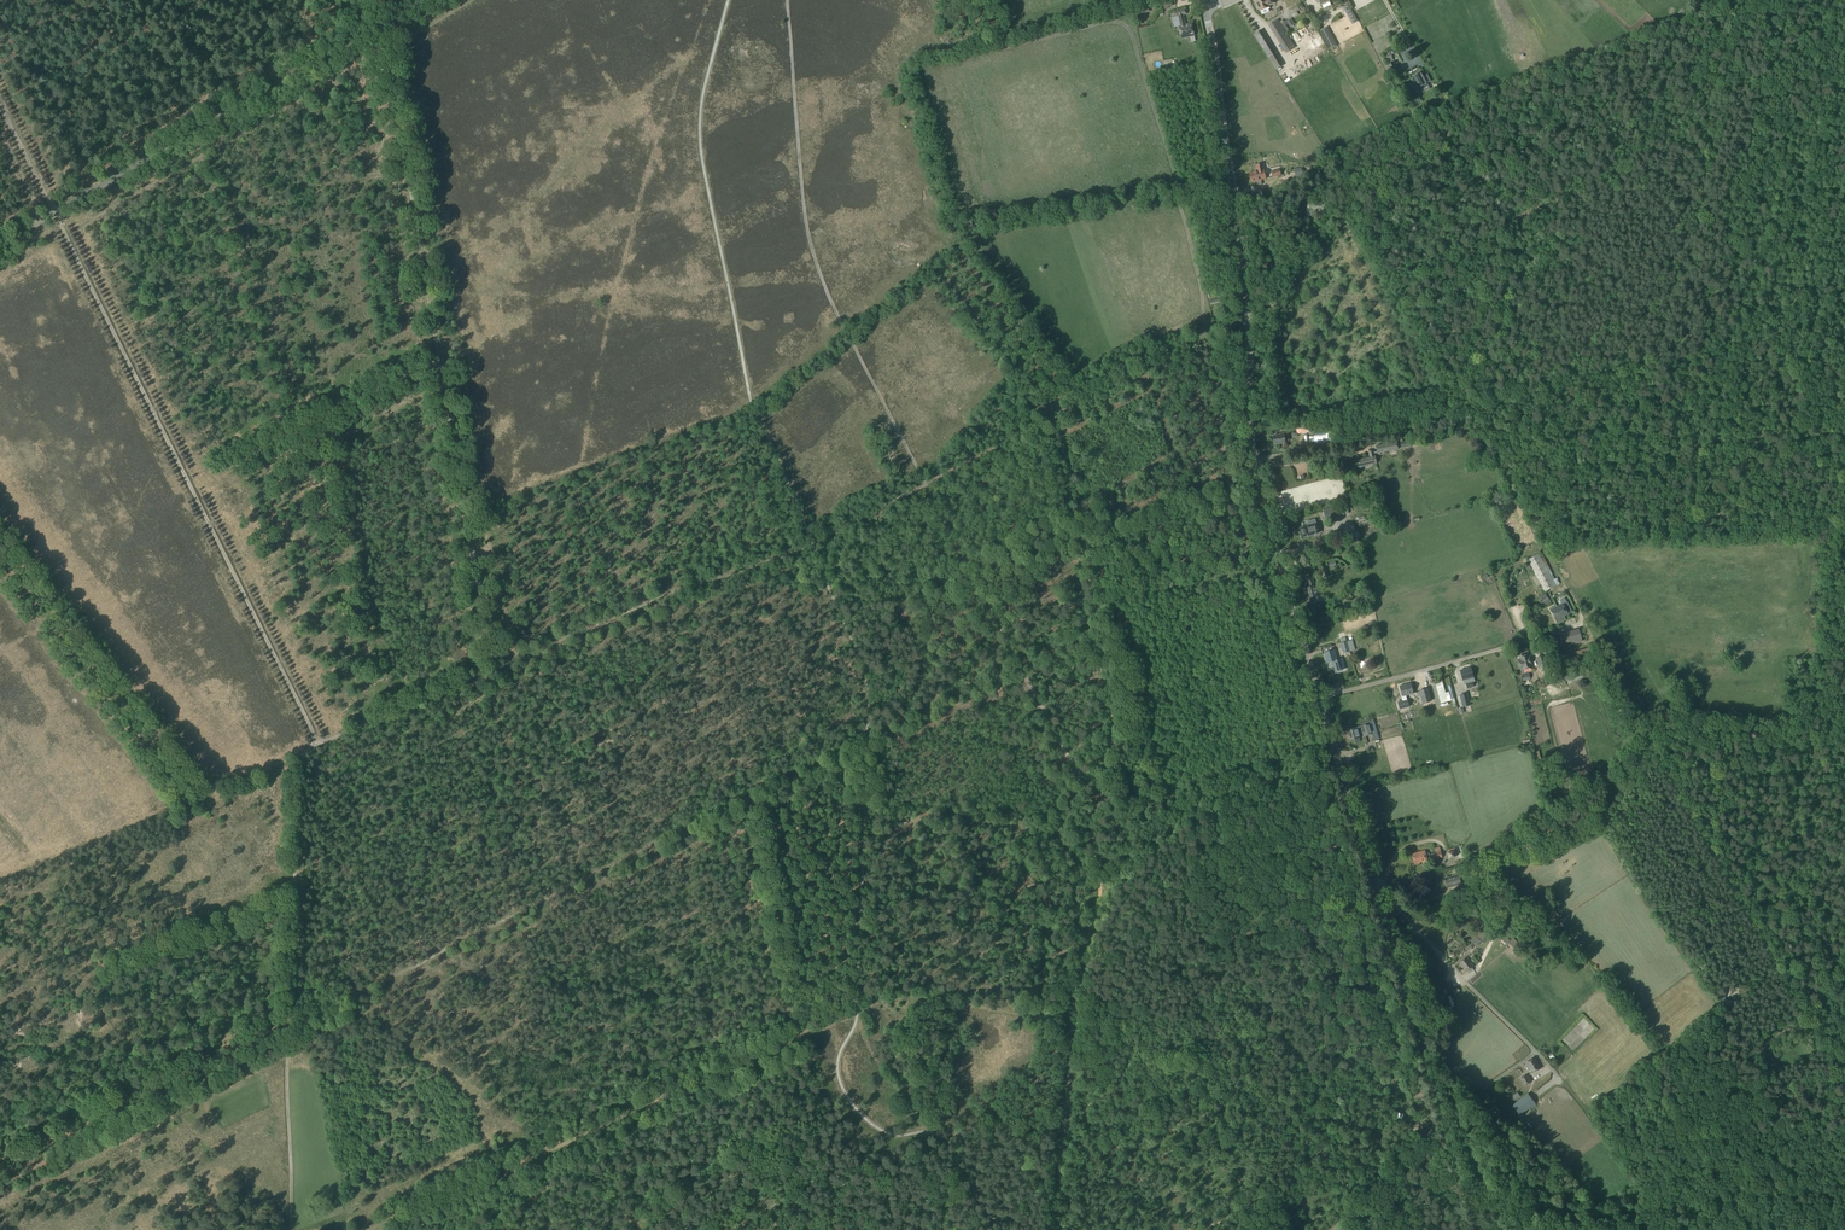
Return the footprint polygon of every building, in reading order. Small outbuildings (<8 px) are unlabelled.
[(1259,10),(1260,11),(1270,7),(1269,6),(1275,3),(1273,0),(1256,0),(1255,1),(1258,6),(1257,7),(1257,8),(1258,8),(1258,9),(1258,10),(1259,10)] [(1149,5),(1134,9),(1137,19),(1146,17),(1145,13),(1151,11),(1149,5)] [(1682,16),(1688,10),(1684,6),(1678,13),(1682,16)] [(1185,9),(1174,12),(1175,17),(1178,16),(1181,27),(1180,27),(1182,35),(1183,39),(1194,36),(1192,26),(1187,27),(1183,15),(1186,14),(1185,9)] [(1268,24),(1284,54),(1294,48),(1278,18),(1268,24)] [(1281,23),(1283,28),(1287,26),(1288,28),(1294,25),(1291,18),(1281,23)] [(1261,46),(1268,42),(1261,31),(1254,34),(1261,46)] [(1326,33),(1323,35),(1329,46),(1332,44),(1326,33)] [(1306,62),(1313,57),(1311,53),(1304,58),(1306,62)] [(1428,86),(1427,83),(1421,73),(1413,77),(1419,88),(1420,90),(1428,86)] [(1410,104),(1414,102),(1415,105),(1421,101),(1417,95),(1411,99),(1411,98),(1407,100),(1410,104)] [(1257,172),(1249,174),(1251,183),(1266,179),(1265,174),(1263,165),(1255,166),(1257,172)] [(1302,169),(1295,170),(1296,178),(1299,178),(1299,176),(1303,176),(1302,169)] [(1279,170),(1271,172),(1273,178),(1281,176),(1279,170)] [(1291,178),(1286,180),(1289,188),(1294,186),(1291,178)] [(1316,203),(1305,205),(1308,216),(1312,215),(1315,214),(1314,210),(1321,208),(1322,210),(1329,209),(1327,200),(1316,203)] [(1343,212),(1334,222),(1339,226),(1348,216),(1343,212)] [(1309,253),(1304,248),(1300,252),(1305,258),(1309,253)] [(1349,418),(1340,419),(1342,428),(1350,426),(1349,418)] [(1297,432),(1292,433),(1292,436),(1298,436),(1298,434),(1313,432),(1312,423),(1296,425),(1297,432)] [(1284,435),(1273,436),(1274,444),(1285,443),(1285,441),(1289,441),(1288,433),(1284,433),(1284,435)] [(1418,440),(1401,443),(1402,448),(1419,445),(1418,440)] [(1397,442),(1376,447),(1378,454),(1398,450),(1397,442)] [(1371,457),(1354,460),(1355,468),(1377,463),(1375,451),(1370,452),(1371,457)] [(1342,506),(1323,510),(1326,524),(1331,523),(1330,518),(1344,515),(1342,506)] [(1308,526),(1301,528),(1303,537),(1318,533),(1315,519),(1307,521),(1308,526)] [(1539,554),(1528,560),(1545,592),(1558,585),(1544,558),(1542,559),(1539,554)] [(1309,587),(1306,588),(1308,597),(1307,598),(1308,603),(1313,602),(1312,597),(1318,595),(1318,594),(1319,594),(1318,590),(1317,590),(1316,585),(1315,585),(1312,575),(1307,577),(1309,587)] [(1545,594),(1540,597),(1544,605),(1551,602),(1550,600),(1549,600),(1545,594)] [(1556,605),(1550,608),(1558,624),(1566,619),(1565,616),(1568,615),(1567,613),(1572,610),(1568,601),(1557,607),(1556,605)] [(1578,630),(1560,636),(1563,645),(1581,639),(1578,630)] [(1555,637),(1548,639),(1555,664),(1593,653),(1591,647),(1561,656),(1555,637)] [(1341,643),(1344,654),(1355,650),(1352,640),(1347,642),(1341,643)] [(1335,650),(1325,653),(1327,663),(1332,662),(1335,672),(1345,669),(1342,659),(1337,660),(1335,650)] [(1519,660),(1518,660),(1520,669),(1522,669),(1522,670),(1532,668),(1529,655),(1519,657),(1519,660)] [(1545,656),(1536,657),(1539,668),(1546,666),(1547,666),(1545,656)] [(1547,666),(1546,666),(1548,673),(1556,672),(1554,664),(1547,666)] [(1471,667),(1460,671),(1463,681),(1464,681),(1465,684),(1466,683),(1467,688),(1474,686),(1472,682),(1475,681),(1471,667)] [(1565,678),(1568,685),(1584,679),(1582,672),(1565,678)] [(1442,681),(1434,683),(1441,703),(1451,700),(1449,691),(1445,692),(1442,681)] [(1403,702),(1399,703),(1400,709),(1409,707),(1407,701),(1406,695),(1412,694),(1409,684),(1400,686),(1402,696),(1401,697),(1403,702)] [(1429,689),(1419,691),(1423,702),(1432,700),(1429,689)] [(1467,694),(1460,695),(1463,708),(1470,705),(1467,694)] [(1362,726),(1364,732),(1365,736),(1372,734),(1369,724),(1362,726)] [(1362,726),(1347,730),(1350,741),(1354,739),(1359,738),(1360,738),(1359,734),(1364,732),(1362,726)] [(1455,848),(1447,850),(1449,858),(1457,855),(1455,848)] [(1425,851),(1412,854),(1414,865),(1428,862),(1425,851)] [(1441,852),(1430,855),(1432,860),(1442,857),(1441,852)] [(1455,870),(1441,873),(1444,885),(1449,884),(1450,886),(1461,883),(1459,875),(1458,875),(1458,874),(1456,874),(1455,870)] [(1480,917),(1475,923),(1480,926),(1482,924),(1484,927),(1487,923),(1480,917)] [(1485,931),(1483,933),(1480,936),(1479,938),(1484,944),(1490,937),(1485,931)] [(1476,937),(1471,942),(1475,946),(1480,941),(1476,937)] [(1467,957),(1459,963),(1466,972),(1467,971),(1472,967),(1474,966),(1467,957)] [(1450,990),(1455,985),(1452,981),(1447,986),(1450,990)] [(1724,998),(1722,1005),(1731,1007),(1733,1001),(1724,998)] [(1534,1058),(1525,1063),(1531,1074),(1540,1069),(1534,1058)] [(1526,1075),(1519,1079),(1524,1086),(1530,1082),(1526,1075)] [(1523,1089),(1516,1094),(1519,1098),(1525,1093),(1523,1089)] [(1489,1094),(1486,1096),(1501,1116),(1504,1113),(1489,1094)] [(1528,1094),(1514,1106),(1522,1115),(1536,1103),(1528,1094)]
